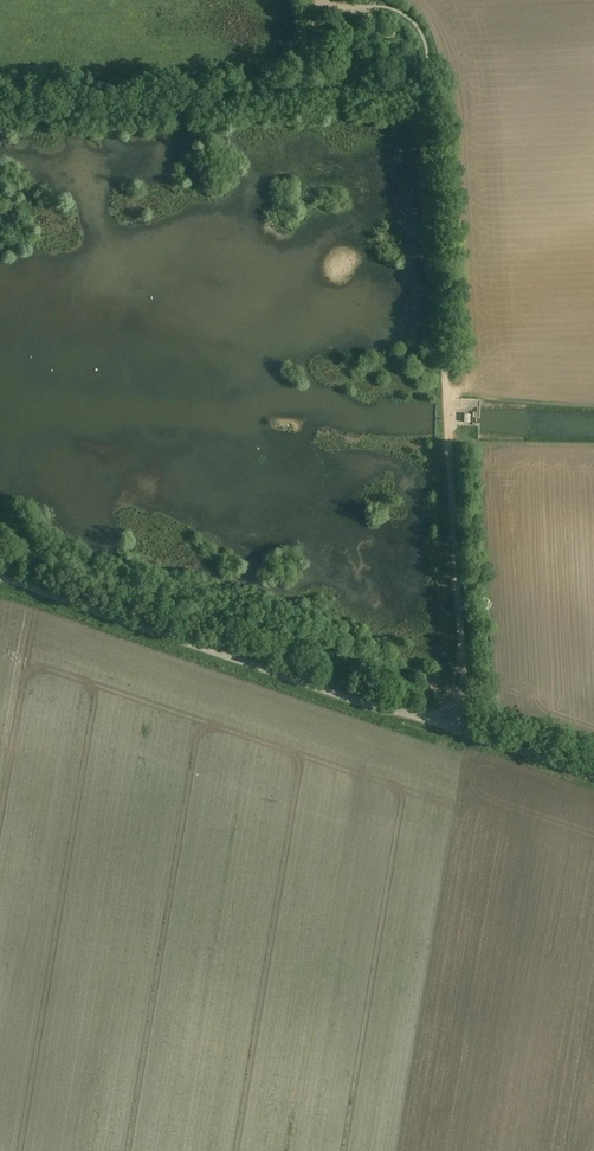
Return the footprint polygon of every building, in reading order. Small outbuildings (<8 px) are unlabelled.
[(474,422),(473,413),(466,414),(467,423),(474,422)]
